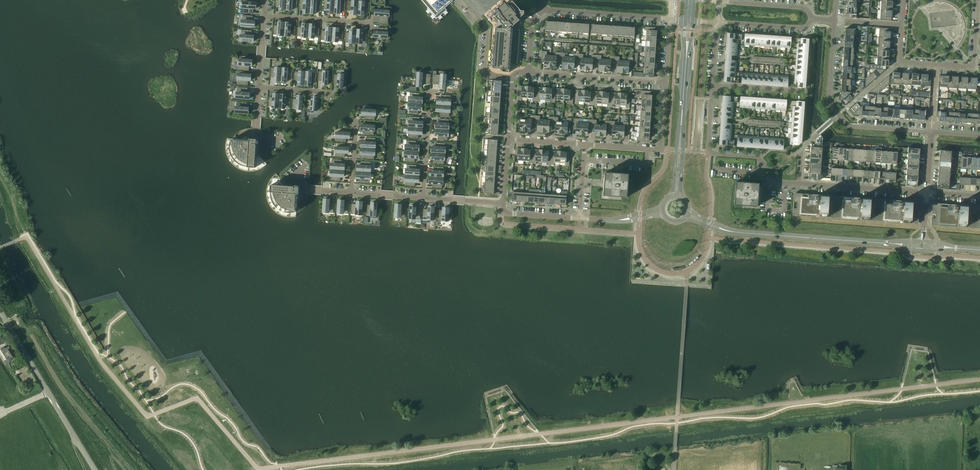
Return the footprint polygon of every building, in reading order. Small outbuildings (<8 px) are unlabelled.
[(286,0),(276,0),(275,6),(280,6),(280,9),(284,9),(285,8),(286,8),(286,0)] [(286,8),(287,9),(287,10),(292,10),(292,7),(297,7),(297,0),(286,0),(286,8)] [(310,1),(309,1),(309,0),(300,0),(299,9),(304,10),(303,13),(308,13),(308,12),(310,12),(310,1)] [(310,12),(311,12),(311,13),(316,14),(316,10),(320,11),(321,1),(317,1),(317,0),(315,0),(312,0),(312,2),(310,1),(310,12)] [(334,1),(333,1),(333,0),(324,0),(323,9),(328,9),(327,13),(332,13),(332,12),(334,12),(334,1)] [(334,12),(335,12),(335,13),(340,13),(340,10),(345,10),(345,1),(341,0),(336,0),(336,1),(334,1),(334,12)] [(452,1),(452,0),(422,0),(429,8),(428,9),(436,18),(446,10),(444,8),(452,1)] [(500,69),(500,71),(510,72),(510,69),(511,63),(517,63),(520,30),(519,28),(517,27),(518,27),(519,26),(519,25),(520,23),(520,22),(519,21),(520,20),(519,19),(527,12),(517,0),(472,0),(496,28),(495,41),(493,68),(500,69)] [(358,14),(358,3),(357,3),(357,1),(352,1),(348,1),(347,11),(352,11),(351,14),(356,15),(356,13),(358,14)] [(358,3),(358,14),(359,14),(359,15),(364,15),(364,12),(368,12),(369,3),(365,2),(360,1),(360,3),(358,3)] [(892,11),(893,1),(881,1),(881,10),(892,11)] [(256,9),(256,3),(243,2),(242,8),(243,8),(243,13),(253,14),(253,8),(256,9)] [(856,18),(857,8),(847,8),(847,14),(851,14),(851,17),(850,17),(850,18),(856,18)] [(378,24),(388,24),(388,16),(389,16),(389,11),(388,11),(388,10),(377,9),(377,10),(376,10),(376,15),(379,15),(378,24)] [(891,20),(892,11),(881,10),(880,20),(891,20)] [(252,21),(253,16),(242,15),(242,20),(241,20),(241,26),(255,27),(255,21),(252,21)] [(557,22),(551,22),(546,21),(545,30),(551,31),(556,31),(557,22)] [(284,34),(285,24),(283,24),(284,22),(279,22),(278,25),(274,25),(273,35),(278,35),(278,36),(283,36),(283,34),(284,34)] [(568,23),(562,22),(557,22),(556,31),(562,32),(567,32),(568,23)] [(285,24),(284,34),(285,34),(285,36),(290,37),(290,36),(295,36),(295,27),(291,26),(291,23),(286,23),(286,24),(285,24)] [(578,33),(578,23),(573,23),(568,23),(567,32),(572,32),(578,33)] [(589,24),(584,24),(578,23),(578,33),(583,33),(589,34),(589,24)] [(308,36),(309,25),(307,25),(307,24),(303,24),(302,27),(298,27),(297,36),(302,37),(306,38),(307,36),(308,36)] [(309,25),(308,36),(309,36),(309,38),(314,38),(319,38),(319,28),(315,28),(315,25),(310,24),(310,25),(309,25)] [(602,34),(603,25),(597,25),(592,24),(591,34),(597,34),(602,34)] [(613,26),(608,26),(603,25),(602,34),(607,35),(613,35),(613,26)] [(845,35),(855,36),(855,26),(849,25),(849,26),(850,26),(850,29),(845,28),(845,35)] [(623,36),(624,27),(619,26),(613,26),(613,35),(618,36),(623,36)] [(332,40),(332,29),(331,29),(331,28),(326,27),(326,31),(322,30),(321,40),(325,40),(325,41),(330,41),(330,40),(332,40)] [(387,33),(388,28),(378,27),(378,32),(374,32),(374,37),(375,37),(375,38),(386,39),(386,38),(388,38),(388,33),(387,33)] [(635,28),(629,27),(624,27),(623,36),(629,36),(634,37),(635,28)] [(646,36),(657,36),(657,31),(656,31),(656,28),(645,27),(645,30),(646,30),(646,36)] [(332,29),(332,40),(333,40),(333,42),(338,42),(338,41),(342,42),(343,32),(338,32),(339,28),(334,28),(334,29),(332,29)] [(890,38),(891,28),(879,28),(879,37),(890,38)] [(356,41),(356,31),(355,31),(355,30),(350,29),(350,32),(345,32),(345,42),(349,42),(349,43),(354,43),(354,41),(356,41)] [(251,36),(252,30),(241,30),(241,35),(240,35),(240,41),(253,42),(254,36),(251,36)] [(356,31),(356,41),(357,41),(357,43),(362,44),(362,43),(366,43),(367,34),(362,33),(363,30),(358,30),(358,31),(356,31)] [(890,47),(890,38),(879,37),(878,47),(890,47)] [(889,57),(890,47),(878,47),(877,56),(889,57)] [(737,56),(738,50),(726,49),(726,50),(726,58),(731,58),(732,55),(737,56)] [(550,68),(551,56),(547,56),(547,52),(542,51),(541,58),(545,59),(544,67),(547,67),(547,68),(550,68)] [(560,60),(560,52),(555,52),(555,56),(551,56),(550,68),(553,68),(553,67),(556,68),(556,59),(560,60)] [(568,69),(569,56),(565,56),(565,53),(560,52),(560,60),(563,60),(562,68),(566,68),(565,69),(568,69)] [(578,61),(578,54),(573,53),(573,56),(569,56),(568,69),(571,69),(574,69),(575,61),(578,61)] [(586,70),(587,57),(583,57),(583,54),(578,54),(578,61),(581,61),(581,69),(584,70),(586,70)] [(596,62),(596,55),(592,55),(591,58),(587,57),(586,70),(589,71),(589,70),(592,70),(593,62),(596,62)] [(604,72),(605,59),(601,58),(601,55),(596,55),(596,62),(599,62),(599,71),(602,71),(604,72)] [(614,63),(615,56),(610,56),(610,59),(605,59),(604,72),(607,72),(607,71),(610,71),(611,63),(614,63)] [(623,73),(623,61),(619,61),(620,57),(615,56),(614,63),(617,64),(617,72),(620,72),(620,73),(623,73)] [(888,67),(889,57),(877,56),(877,66),(888,67)] [(623,61),(623,73),(625,73),(628,73),(629,65),(633,65),(633,58),(628,57),(628,61),(623,61)] [(736,66),(737,60),(737,61),(731,60),(731,58),(726,58),(725,66),(725,65),(725,66),(736,66)] [(252,66),(252,60),(239,59),(238,65),(239,65),(238,70),(249,71),(249,66),(252,66)] [(281,80),(281,70),(280,69),(280,68),(275,67),(275,68),(271,68),(270,77),(275,78),(274,81),(279,81),(279,80),(281,80)] [(281,70),(281,80),(282,80),(282,81),(287,82),(287,79),(292,79),(292,69),(288,69),(288,68),(283,68),(283,70),(281,70)] [(654,74),(654,69),(644,68),(643,73),(642,73),(642,77),(652,78),(653,74),(654,74)] [(886,69),(876,69),(865,78),(865,88),(886,69)] [(304,84),(305,73),(304,73),(304,71),(299,71),(299,72),(295,71),(294,81),(298,81),(298,85),(303,85),(303,84),(304,84)] [(328,73),(328,71),(323,71),(319,71),(318,81),(322,81),(322,84),(327,85),(327,84),(329,84),(329,73),(328,73)] [(305,73),(304,84),(306,84),(306,85),(311,86),(311,82),(315,83),(316,73),(311,73),(312,72),(307,72),(306,73),(305,73)] [(902,84),(903,73),(893,72),(892,84),(902,84)] [(430,84),(431,74),(422,74),(423,73),(418,73),(417,74),(416,74),(415,85),(417,85),(417,86),(422,87),(422,83),(430,84)] [(911,85),(912,74),(903,73),(902,84),(911,85)] [(251,80),(251,75),(238,74),(237,80),(238,80),(237,85),(248,85),(248,80),(251,80)] [(343,76),(343,74),(339,74),(338,75),(334,74),(333,84),(338,84),(338,87),(343,88),(343,87),(344,87),(345,76),(343,76)] [(446,76),(446,75),(441,74),(441,75),(433,74),(432,84),(440,85),(440,88),(445,88),(445,87),(447,87),(447,77),(446,76)] [(878,93),(889,84),(890,74),(869,92),(878,93)] [(921,86),(921,74),(912,74),(911,85),(921,86)] [(930,86),(931,75),(921,74),(921,86),(930,86)] [(948,88),(949,76),(939,75),(938,87),(948,88)] [(957,88),(958,77),(949,76),(948,88),(957,88)] [(967,89),(968,77),(958,77),(957,88),(967,89)] [(968,77),(967,89),(977,90),(977,78),(968,77)] [(527,98),(528,86),(525,86),(525,87),(522,87),(519,87),(518,100),(522,100),(522,97),(527,98)] [(536,101),(537,88),(534,88),(531,88),(531,87),(528,86),(527,98),(533,98),(533,101),(536,101)] [(247,93),(248,88),(237,87),(237,92),(236,92),(236,98),(249,99),(250,93),(247,93)] [(545,100),(546,88),(543,88),(543,89),(540,88),(540,89),(537,88),(536,101),(540,102),(540,100),(545,100)] [(554,103),(555,90),(552,90),(552,89),(549,89),(549,88),(546,88),(545,100),(551,100),(551,102),(554,103)] [(564,100),(564,89),(561,89),(561,90),(558,90),(555,90),(554,103),(558,103),(558,100),(564,100)] [(564,89),(564,100),(569,101),(569,104),(573,104),(574,91),(570,91),(570,90),(567,90),(568,89),(564,89)] [(584,103),(585,91),(582,90),(582,91),(579,91),(576,91),(575,104),(578,104),(579,101),(584,102),(584,103)] [(593,105),(594,92),(591,92),(588,92),(588,91),(585,91),(584,103),(590,103),(589,105),(593,105)] [(641,100),(652,101),(652,95),(651,95),(651,91),(641,91),(640,94),(642,95),(641,100)] [(851,92),(841,91),(840,102),(843,99),(846,103),(846,104),(853,98),(853,97),(853,98),(849,94),(851,92)] [(410,103),(421,104),(421,103),(422,103),(422,98),(419,98),(420,93),(410,92),(410,97),(409,97),(409,102),(410,102),(410,103)] [(602,104),(603,92),(600,92),(600,93),(597,92),(597,93),(594,92),(593,105),(596,106),(597,104),(602,104)] [(611,107),(612,94),(609,94),(609,93),(606,93),(606,92),(603,92),(602,104),(608,104),(608,106),(611,107)] [(620,105),(621,93),(618,93),(618,94),(615,94),(612,94),(611,107),(615,107),(615,105),(620,105)] [(621,93),(620,105),(626,106),(626,108),(629,108),(630,95),(627,95),(624,94),(624,93),(621,93)] [(279,106),(280,95),(278,95),(278,94),(273,94),(273,97),(269,97),(268,107),(273,107),(272,107),(277,108),(278,106),(279,106)] [(280,95),(279,106),(280,106),(280,108),(285,108),(289,108),(290,98),(286,98),(286,95),(281,94),(281,96),(280,95)] [(438,105),(449,106),(449,105),(451,105),(451,100),(450,100),(451,95),(441,95),(441,99),(437,99),(437,104),(438,104),(438,105)] [(303,108),(304,97),(302,97),(302,96),(297,96),(297,99),(293,99),(292,108),(296,109),(301,110),(301,108),(303,108)] [(318,109),(319,98),(317,98),(317,97),(312,97),(312,100),(308,100),(307,109),(311,110),(316,111),(316,109),(318,109)] [(246,107),(247,102),(236,102),(236,107),(235,107),(235,112),(248,113),(249,108),(246,107)] [(857,102),(850,108),(850,109),(851,108),(854,112),(851,115),(856,115),(862,115),(862,105),(860,107),(857,103),(857,102)] [(421,105),(421,104),(410,103),(410,104),(408,104),(408,109),(409,109),(408,114),(418,114),(418,110),(422,110),(422,105),(421,105)] [(449,107),(449,106),(438,105),(438,106),(437,106),(437,111),(440,112),(440,116),(449,117),(449,112),(450,112),(450,107),(449,107)] [(374,110),(374,109),(364,108),(364,110),(362,109),(362,114),(365,115),(365,119),(375,120),(375,115),(376,115),(376,110),(374,110)] [(918,119),(918,120),(918,119),(925,120),(925,116),(928,116),(929,110),(919,110),(918,119)] [(946,122),(946,112),(937,111),(936,117),(937,116),(939,117),(939,121),(945,121),(945,122),(946,122)] [(733,113),(722,112),(721,112),(722,112),(721,120),(727,121),(727,118),(732,119),(733,119),(733,113)] [(525,131),(526,119),(522,119),(522,115),(517,114),(516,121),(520,122),(519,130),(522,130),(522,131),(525,131)] [(535,123),(535,116),(530,115),(530,119),(526,119),(525,131),(528,131),(528,130),(531,131),(531,122),(535,123)] [(411,127),(421,128),(421,127),(422,127),(423,122),(419,122),(420,117),(410,116),(410,121),(409,121),(409,126),(411,126),(411,127)] [(543,132),(544,119),(540,119),(540,116),(535,116),(535,123),(538,123),(537,131),(541,131),(541,132),(543,132)] [(553,124),(553,117),(548,116),(548,119),(544,119),(543,132),(546,132),(549,132),(550,124),(553,124)] [(561,133),(562,120),(562,122),(558,121),(558,117),(553,117),(553,124),(556,124),(556,132),(559,133),(561,133)] [(562,120),(561,133),(564,134),(564,133),(567,133),(568,125),(571,125),(572,118),(567,118),(566,121),(562,120)] [(582,135),(583,123),(578,123),(579,119),(574,118),(573,125),(577,126),(576,134),(579,134),(579,135),(582,135)] [(436,129),(447,130),(447,129),(449,129),(449,124),(449,119),(439,119),(439,123),(436,123),(435,128),(436,128),(436,129)] [(591,127),(592,120),(587,119),(587,123),(583,123),(582,135),(584,135),(584,134),(588,135),(588,126),(591,127)] [(600,136),(601,124),(597,124),(597,120),(592,120),(591,127),(595,127),(594,135),(597,135),(597,136),(600,136)] [(721,128),(732,129),(732,123),(732,124),(727,123),(727,121),(721,120),(721,128),(720,128),(721,128)] [(610,128),(610,121),(605,121),(605,125),(601,124),(600,136),(602,136),(606,136),(606,128),(610,128)] [(618,137),(619,126),(615,125),(615,121),(610,121),(610,128),(613,128),(612,136),(615,137),(618,137)] [(619,126),(618,137),(621,138),(621,137),(624,137),(624,129),(628,129),(628,122),(623,122),(623,126),(619,126)] [(373,126),(373,124),(363,124),(362,125),(361,125),(361,130),(364,130),(364,135),(374,135),(374,131),(375,131),(375,126),(373,126)] [(421,129),(421,128),(411,127),(410,129),(409,128),(408,133),(409,133),(409,138),(418,139),(419,134),(422,134),(422,129),(421,129)] [(447,131),(447,130),(436,129),(436,130),(435,130),(435,135),(438,135),(438,140),(447,141),(448,136),(449,131),(447,131)] [(349,133),(349,132),(338,131),(338,132),(336,132),(336,137),(337,137),(336,142),(346,142),(346,138),(349,138),(350,133),(349,133)] [(649,139),(650,133),(639,132),(639,137),(637,137),(637,141),(648,142),(648,138),(649,139)] [(363,148),(374,149),(374,147),(375,148),(376,143),(375,143),(375,138),(366,137),(365,142),(362,142),(362,147),(363,147),(363,148)] [(257,139),(257,140),(251,140),(251,139),(250,139),(250,140),(232,139),(234,139),(233,146),(230,146),(230,148),(231,150),(231,153),(232,155),(234,154),(237,158),(235,160),(237,158),(241,162),(239,163),(240,164),(242,165),(244,166),(246,166),(247,166),(248,166),(248,167),(249,167),(249,164),(255,165),(255,167),(255,168),(257,139)] [(802,140),(801,140),(790,139),(790,144),(793,145),(796,147),(801,143),(801,140),(802,140)] [(407,151),(418,152),(418,151),(419,151),(419,146),(416,145),(416,141),(406,140),(406,145),(405,150),(407,150),(407,151)] [(433,153),(443,154),(443,152),(445,153),(446,148),(445,148),(445,143),(436,142),(435,147),(432,147),(432,152),(433,152),(433,153)] [(348,148),(348,147),(337,146),(337,147),(335,147),(335,152),(335,157),(345,157),(345,153),(348,153),(349,148),(348,148)] [(373,150),(374,149),(363,148),(363,149),(362,149),(361,154),(365,154),(364,159),(374,159),(374,155),(375,155),(375,150),(373,150)] [(524,161),(524,149),(521,149),(519,149),(518,150),(515,149),(514,162),(518,163),(518,161),(524,161)] [(533,164),(533,151),(530,150),(528,150),(528,149),(524,149),(524,161),(529,161),(529,163),(533,164)] [(542,162),(543,150),(540,150),(539,151),(537,151),(533,151),(533,164),(536,164),(536,162),(542,162)] [(551,165),(552,152),(548,152),(548,151),(546,151),(546,150),(543,150),(542,162),(547,163),(547,165),(551,165)] [(417,153),(418,152),(407,151),(407,152),(405,152),(405,157),(405,162),(415,162),(415,158),(418,158),(419,153),(417,153)] [(560,162),(561,151),(558,151),(558,152),(555,152),(552,152),(551,165),(554,165),(555,162),(560,162)] [(561,151),(560,162),(566,163),(565,166),(569,166),(570,153),(567,153),(564,153),(564,152),(561,151)] [(443,155),(443,154),(433,153),(433,154),(431,154),(431,159),(434,159),(434,164),(444,164),(444,160),(445,160),(445,155),(443,155)] [(332,170),(343,171),(343,169),(344,169),(345,164),(341,164),(342,160),(332,159),(332,163),(331,163),(331,168),(332,169),(332,170)] [(358,172),(369,172),(369,171),(371,171),(371,166),(370,166),(371,162),(361,161),(361,166),(357,165),(357,170),(358,170),(358,172)] [(407,175),(418,176),(418,175),(419,175),(419,170),(416,170),(416,165),(407,164),(406,169),(405,174),(407,174),(407,175)] [(431,177),(442,178),(442,176),(444,176),(444,171),(443,171),(444,167),(434,166),(434,171),(430,171),(430,175),(431,176),(431,177)] [(343,172),(343,171),(332,170),(332,171),(330,171),(330,176),(331,176),(330,180),(340,181),(340,177),(344,177),(344,172),(343,172)] [(369,174),(369,172),(358,172),(358,173),(357,173),(357,178),(360,178),(360,182),(369,183),(370,179),(371,174),(369,174)] [(627,197),(629,174),(606,172),(605,184),(604,195),(621,197),(627,197)] [(418,177),(418,176),(407,175),(407,176),(405,176),(405,181),(406,181),(405,186),(415,186),(415,182),(418,182),(419,177),(418,177)] [(442,179),(442,178),(431,177),(431,178),(430,178),(429,183),(433,183),(432,188),(442,188),(442,184),(443,184),(443,179),(442,179)] [(758,206),(758,203),(759,183),(736,181),(734,205),(758,206)] [(300,187),(271,185),(274,185),(273,192),(271,191),(271,192),(271,193),(271,194),(272,196),(272,199),(273,201),(275,200),(278,204),(276,206),(278,204),(282,208),(280,209),(280,210),(282,211),(285,211),(287,212),(289,212),(290,209),(296,210),(296,211),(296,212),(296,211),(298,194),(299,194),(299,193),(298,193),(298,187),(300,187)] [(918,222),(919,204),(920,202),(794,193),(794,195),(793,213),(793,215),(918,224),(918,222)] [(334,213),(335,202),(329,202),(330,199),(324,199),(323,213),(329,213),(329,212),(334,213)] [(348,214),(349,203),(344,203),(344,201),(338,200),(337,214),(343,214),(343,213),(348,214)] [(362,215),(363,202),(357,201),(357,204),(351,204),(351,214),(356,214),(356,215),(362,215)] [(376,216),(377,203),(371,202),(371,205),(366,205),(365,215),(370,215),(370,216),(376,216)] [(933,203),(933,205),(931,225),(979,228),(979,206),(933,203)] [(406,218),(406,208),(401,207),(401,205),(396,204),(395,218),(400,218),(401,218),(406,218)] [(420,219),(421,209),(416,208),(416,206),(410,205),(409,219),(415,219),(420,219)] [(433,221),(434,207),(429,207),(428,209),(423,209),(422,219),(428,220),(433,221)] [(448,222),(449,208),(443,208),(443,210),(438,210),(437,220),(442,221),(448,222)] [(14,355),(9,347),(5,349),(4,348),(0,350),(6,360),(7,359),(8,361),(9,360),(10,361),(14,359),(12,356),(14,355)]
